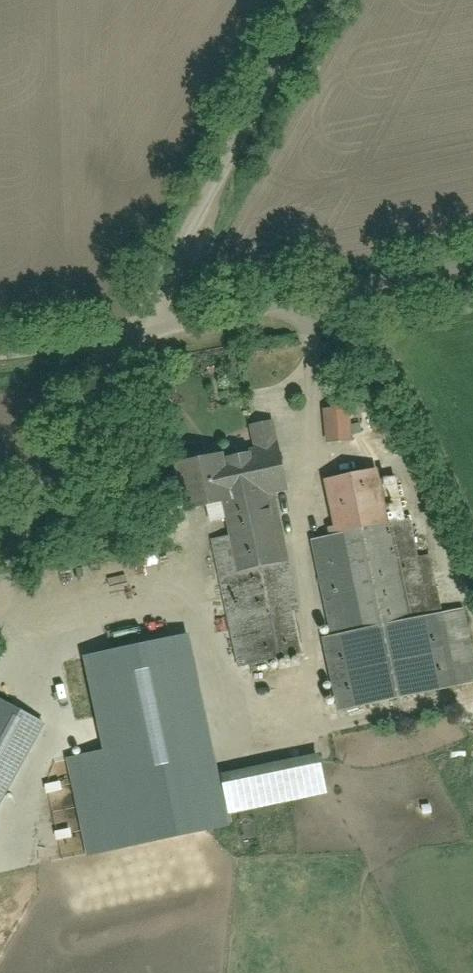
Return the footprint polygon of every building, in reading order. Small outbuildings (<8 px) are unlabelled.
[(322,403),(322,440),(351,440),(351,403),(322,403)] [(253,449),(169,465),(182,537),(210,532),(235,662),(304,649),(275,499),(292,496),(276,415),(247,421),(253,449)] [(331,537),(306,541),(336,715),(472,691),(472,624),(470,610),(440,615),(430,559),(413,562),(399,481),(386,483),(383,468),(321,479),(331,537)] [(215,716),(221,707),(223,696),(223,686),(218,676),(212,667),(202,662),(191,660),(179,661),(169,666),(161,675),(157,686),(156,697),(160,708),(166,717),(175,724),(186,727),(196,726),(206,722),(215,716)] [(0,696),(0,803),(45,720),(0,696)] [(220,776),(226,810),(323,794),(317,759),(220,776)]
